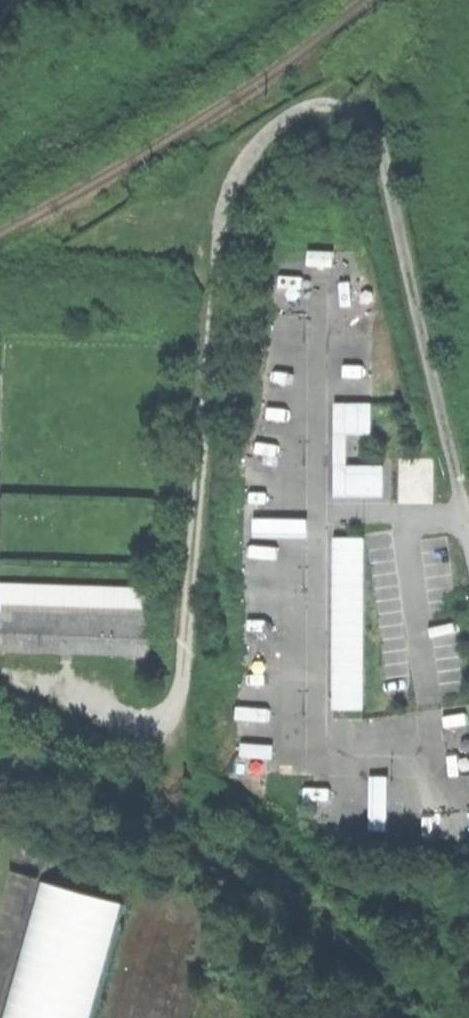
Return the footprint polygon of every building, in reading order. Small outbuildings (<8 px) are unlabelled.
[(335,497),(384,496),(383,466),(346,466),(346,435),(371,435),(371,404),(334,404),(335,497)] [(306,521),(253,520),(253,537),(306,537),(306,521)] [(364,539),(334,539),(332,710),(363,709),(364,539)] [(147,655),(149,595),(0,590),(0,650),(147,655)] [(387,778),(370,778),(370,831),(387,831),(387,778)] [(125,897),(43,878),(11,1017),(97,1017),(125,897)]
